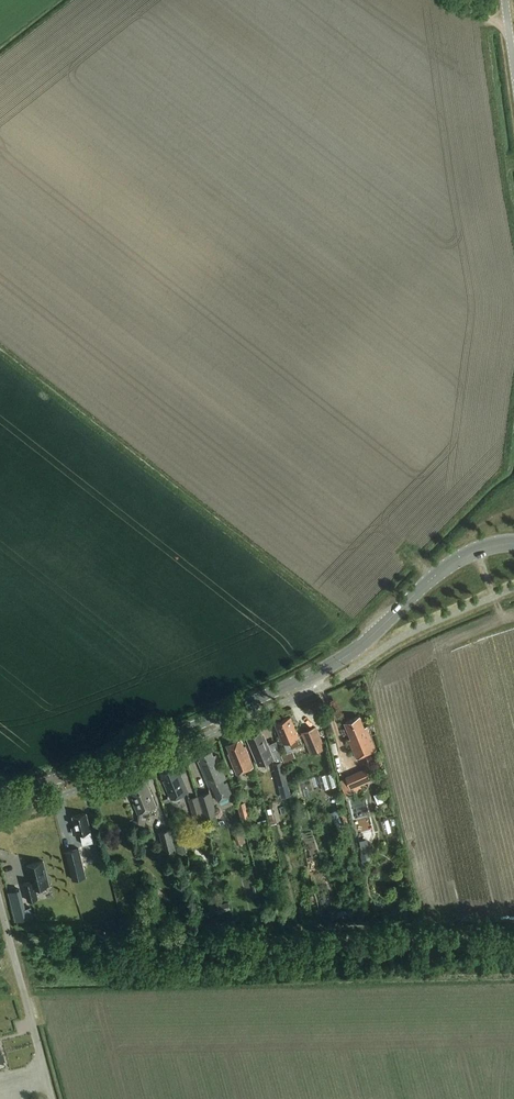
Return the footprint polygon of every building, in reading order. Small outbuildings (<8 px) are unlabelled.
[(302,743),(299,737),(291,717),(276,724),(288,753),(292,751),(291,748),(302,743)] [(365,728),(360,717),(345,723),(351,739),(349,739),(357,758),(377,750),(367,727),(365,728)] [(311,754),(326,748),(316,726),(302,732),(311,754)] [(247,737),(257,759),(259,765),(274,758),(266,738),(264,739),(261,731),(247,737)] [(245,747),(241,739),(234,742),(232,742),(230,743),(229,745),(227,745),(231,756),(230,756),(237,774),(254,767),(246,747),(245,747)] [(231,797),(223,779),(226,778),(217,756),(214,757),(211,751),(199,756),(201,760),(199,761),(209,785),(211,784),(218,802),(231,797)] [(292,752),(282,756),(284,762),(295,758),(292,752)] [(380,757),(375,759),(378,766),(383,764),(380,757)] [(273,763),(279,785),(282,797),(291,795),(288,782),(283,760),(273,763)] [(172,798),(187,791),(178,769),(175,771),(173,767),(161,772),(172,798)] [(335,771),(321,774),(324,787),(338,784),(335,771)] [(157,806),(145,778),(128,785),(135,803),(134,803),(138,814),(157,806)] [(346,778),(339,781),(344,793),(346,795),(350,793),(349,791),(351,790),(346,778)] [(198,796),(205,817),(217,813),(210,792),(198,796)] [(188,799),(194,820),(204,817),(198,796),(188,799)] [(237,804),(240,817),(250,814),(247,801),(237,804)] [(273,808),(268,810),(272,825),(277,824),(273,808)] [(74,835),(81,833),(84,845),(94,842),(91,831),(86,814),(73,817),(76,828),(72,829),(74,835)] [(133,825),(145,827),(146,817),(142,817),(143,814),(139,814),(138,821),(133,820),(133,825)] [(164,852),(176,849),(171,829),(159,832),(164,852)] [(141,833),(132,835),(134,841),(143,839),(141,833)] [(85,876),(83,867),(80,849),(66,851),(70,870),(72,879),(85,876)] [(49,885),(43,861),(27,865),(31,882),(24,884),(28,901),(38,898),(35,888),(49,885)] [(10,890),(17,920),(35,915),(33,905),(27,906),(22,887),(10,890)] [(228,902),(217,905),(219,912),(231,909),(228,902)]
